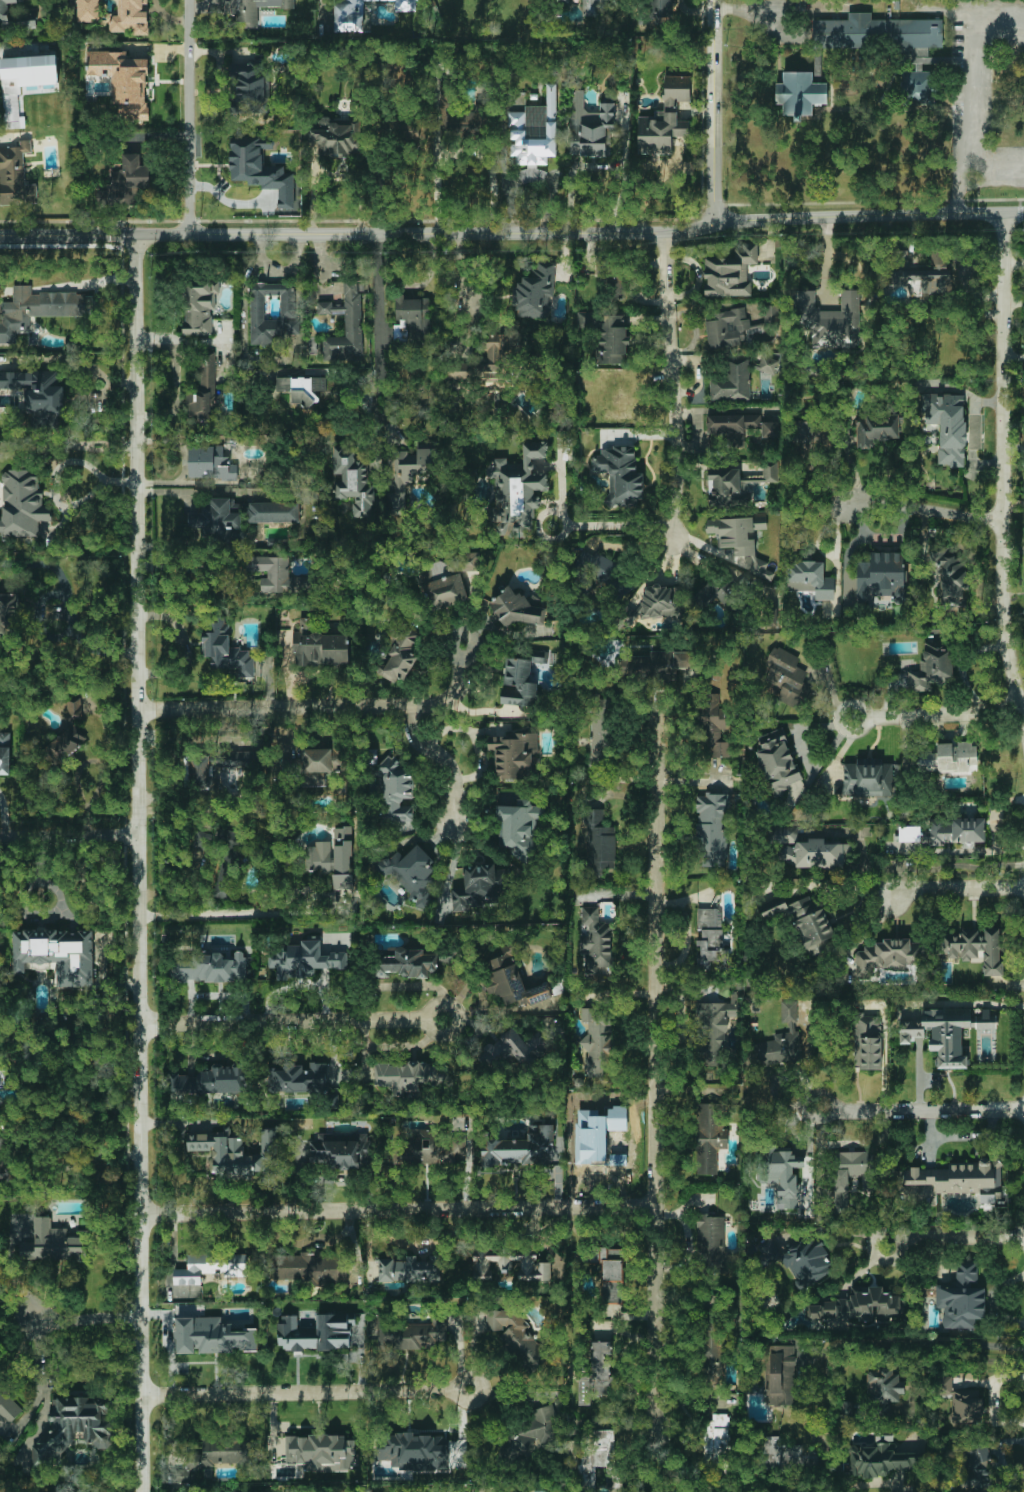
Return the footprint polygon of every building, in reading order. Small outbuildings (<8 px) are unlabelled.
[(25,27),(24,21),(9,22),(8,3),(23,2),(23,0),(0,0),(0,29),(25,27)] [(77,22),(96,22),(95,5),(100,5),(100,0),(77,0),(77,22)] [(132,31),(132,34),(149,34),(148,11),(147,11),(147,0),(118,0),(118,15),(109,15),(110,31),(132,31)] [(225,15),(230,15),(230,27),(258,27),(258,7),(295,7),(295,0),(225,0),(225,15)] [(335,31),(363,31),(363,1),(395,0),(395,11),(418,11),(418,0),(335,0),(335,31)] [(601,17),(601,0),(582,0),(582,17),(601,17)] [(663,18),(675,17),(673,0),(647,0),(649,25),(663,24),(663,18)] [(812,20),(812,47),(943,48),(943,20),(871,19),(871,13),(848,13),(848,20),(812,20)] [(87,75),(112,76),(112,103),(121,104),(121,120),(147,120),(148,59),(127,58),(127,51),(87,51),(87,75)] [(59,92),(57,55),(1,58),(5,129),(25,128),(23,94),(59,92)] [(231,113),(271,111),(270,77),(258,78),(258,63),(230,64),(231,113)] [(827,83),(813,83),(813,71),(783,72),(783,83),(776,84),(776,104),(783,104),(784,116),(813,115),(813,104),(828,104),(827,83)] [(902,71),(901,104),(931,104),(932,72),(902,71)] [(638,154),(672,154),(672,136),(686,136),(686,124),(677,124),(677,103),(691,103),(691,75),(664,75),(664,111),(654,111),(654,117),(638,117),(638,154)] [(557,84),(546,84),(546,106),(525,106),(525,112),(512,112),(509,113),(509,122),(511,127),(511,133),(516,144),(511,144),(511,156),(517,157),(517,165),(527,165),(528,168),(521,172),(521,182),(527,182),(534,179),(544,179),(537,164),(547,164),(547,156),(557,157),(557,84)] [(570,90),(570,155),(610,156),(610,129),(614,129),(615,103),(599,103),(599,110),(583,110),(584,90),(570,90)] [(309,126),(309,141),(320,142),(320,155),(360,156),(361,119),(319,118),(319,126),(309,126)] [(32,153),(32,140),(20,140),(20,146),(0,147),(0,205),(38,203),(37,184),(25,184),(24,154),(32,153)] [(295,208),(294,173),(283,173),(283,164),(264,164),(264,149),(273,149),(273,140),(231,140),(231,180),(249,180),(249,184),(261,184),(261,189),(278,189),(278,208),(295,208)] [(150,165),(140,165),(140,154),(123,154),(123,170),(111,170),(111,184),(107,184),(107,203),(136,203),(135,187),(150,187),(150,165)] [(750,295),(749,264),(758,264),(758,245),(733,245),(733,257),(705,258),(706,297),(750,295)] [(892,283),(920,282),(921,294),(952,293),(951,268),(908,270),(907,251),(891,251),(892,283)] [(514,317),(548,319),(550,296),(554,297),(556,264),(535,263),(534,277),(522,277),(522,285),(516,285),(514,317)] [(625,299),(626,273),(607,272),(606,299),(625,299)] [(362,356),(361,280),(344,280),(344,303),(318,303),(318,314),(345,314),(346,336),(323,337),(323,357),(362,356)] [(185,335),(212,335),(212,315),(215,315),(215,294),(220,294),(219,283),(184,284),(185,335)] [(250,344),(285,344),(285,334),(298,334),(298,283),(250,283),(250,344)] [(94,293),(32,293),(32,285),(13,285),(13,302),(3,302),(3,320),(0,320),(0,343),(16,343),(16,332),(30,332),(30,316),(94,316),(94,293)] [(794,291),(794,324),(808,324),(808,333),(813,333),(813,347),(859,347),(860,290),(841,289),(841,310),(815,310),(815,291),(794,291)] [(394,340),(418,339),(418,341),(431,340),(429,298),(396,299),(397,325),(394,325),(394,340)] [(705,321),(709,350),(747,344),(744,329),(749,328),(746,307),(717,312),(718,319),(705,321)] [(627,315),(605,315),(605,323),(596,323),(595,364),(626,364),(627,315)] [(508,338),(480,338),(480,351),(487,351),(487,362),(480,362),(479,376),(502,377),(503,356),(508,356),(508,338)] [(216,407),(216,354),(199,354),(199,386),(187,386),(187,415),(197,415),(197,422),(211,422),(211,407),(216,407)] [(760,369),(779,370),(779,354),(761,354),(760,369)] [(710,375),(710,400),(750,399),(749,361),(727,362),(727,374),(710,375)] [(448,379),(474,379),(474,363),(447,364),(448,379)] [(25,414),(63,414),(63,371),(0,371),(0,389),(25,389),(25,414)] [(327,377),(276,377),(276,391),(291,391),(291,404),(319,404),(319,392),(327,392),(327,377)] [(965,467),(966,395),(922,393),(921,411),(925,411),(925,424),(940,424),(939,466),(965,467)] [(856,448),(871,448),(871,440),(900,439),(899,414),(855,415),(856,448)] [(707,415),(708,434),(729,434),(729,446),(777,445),(777,421),(761,422),(761,415),(707,415)] [(523,464),(507,463),(507,458),(489,458),(489,478),(496,479),(495,508),(493,507),(492,536),(534,538),(535,508),(540,508),(541,492),(547,493),(548,475),(534,474),(534,458),(547,459),(548,439),(524,438),(523,464)] [(189,478),(237,479),(237,465),(228,464),(229,457),(223,457),(223,446),(189,446),(189,478)] [(354,518),(374,517),(373,485),(368,485),(368,460),(356,460),(355,446),(333,447),(334,474),(343,474),(343,481),(336,481),(336,498),(353,498),(354,518)] [(608,472),(608,507),(637,506),(637,499),(643,499),(643,473),(636,473),(636,447),(601,447),(601,456),(591,456),(592,473),(608,472)] [(393,450),(393,471),(400,471),(400,482),(414,482),(414,473),(435,473),(435,450),(393,450)] [(763,479),(776,480),(776,464),(763,463),(763,479)] [(708,468),(708,506),(751,505),(750,491),(746,491),(746,480),(740,480),(740,467),(708,468)] [(51,511),(43,511),(43,493),(38,493),(38,470),(3,470),(3,520),(0,520),(0,536),(51,536),(51,511)] [(389,517),(406,514),(401,489),(384,493),(389,517)] [(300,502),(248,502),(249,523),(300,522),(300,502)] [(755,557),(754,518),(706,519),(707,535),(720,534),(720,548),(734,548),(735,565),(771,581),(774,573),(766,569),(769,563),(755,557)] [(940,606),(964,607),(966,552),(948,551),(949,543),(929,543),(928,562),(942,562),(940,606)] [(462,573),(481,568),(477,552),(418,568),(430,611),(469,601),(462,573)] [(858,602),(875,601),(875,595),(896,595),(896,602),(907,602),(906,554),(857,555),(858,602)] [(289,556),(246,556),(247,573),(261,573),(261,593),(313,593),(313,577),(289,577),(289,556)] [(824,561),(788,561),(787,591),(815,591),(815,600),(834,600),(834,577),(824,577),(824,561)] [(716,572),(694,597),(705,607),(715,595),(725,605),(737,592),(716,572)] [(681,614),(677,584),(643,588),(645,605),(623,608),(625,621),(681,614)] [(543,625),(547,597),(505,591),(503,599),(494,598),(491,620),(511,623),(511,621),(543,625)] [(0,593),(0,634),(19,634),(19,593),(0,593)] [(253,677),(253,648),(229,648),(229,616),(215,616),(215,632),(203,632),(203,656),(212,656),(212,668),(239,668),(239,677),(253,677)] [(349,665),(348,634),(322,635),(322,626),(313,626),(313,618),(299,618),(299,631),(294,631),(294,665),(349,665)] [(417,677),(411,623),(389,626),(393,659),(382,660),(384,677),(392,676),(393,680),(417,677)] [(907,670),(908,691),(933,690),(932,684),(953,683),(952,649),(942,650),(942,641),(922,642),(923,670),(907,670)] [(800,659),(775,645),(764,664),(771,668),(764,680),(782,689),(777,697),(803,711),(815,689),(803,682),(808,673),(796,666),(800,659)] [(694,668),(694,651),(649,652),(649,656),(633,656),(633,678),(677,677),(677,668),(694,668)] [(500,704),(537,706),(538,683),(526,682),(527,676),(531,676),(532,663),(544,664),(544,660),(507,657),(504,688),(502,688),(500,704)] [(612,699),(599,699),(599,693),(590,693),(590,762),(612,761),(612,699)] [(730,757),(730,742),(721,742),(721,729),(726,729),(726,710),(719,710),(719,694),(700,694),(700,757),(730,757)] [(82,718),(81,700),(67,701),(68,719),(82,718)] [(44,747),(57,764),(89,741),(77,724),(44,747)] [(783,724),(790,743),(786,745),(794,765),(797,764),(802,778),(785,785),(787,788),(783,789),(785,794),(775,797),(757,751),(763,749),(757,734),(783,724)] [(11,775),(10,732),(0,732),(0,775),(11,775)] [(538,734),(488,734),(488,750),(495,751),(495,778),(523,779),(523,771),(532,771),(532,756),(538,756),(538,734)] [(936,744),(937,751),(914,753),(915,772),(939,770),(939,775),(970,773),(969,764),(977,764),(976,741),(936,744)] [(230,766),(246,765),(245,749),(230,750),(230,766)] [(209,787),(208,755),(189,756),(190,788),(209,787)] [(413,822),(414,805),(402,805),(402,798),(414,799),(414,769),(399,769),(399,757),(378,756),(378,792),(383,792),(383,821),(413,822)] [(269,776),(281,777),(282,762),(270,761),(269,776)] [(895,797),(896,764),(882,763),(844,762),(843,796),(895,797)] [(697,867),(728,867),(728,794),(698,794),(697,867)] [(585,869),(616,869),(616,827),(604,827),(604,809),(585,809),(585,869)] [(985,819),(929,819),(929,831),(921,831),(921,826),(899,826),(899,843),(963,843),(963,847),(985,847),(985,819)] [(334,889),(354,889),(352,827),(333,827),(333,841),(315,841),(315,846),(305,847),(305,870),(323,869),(323,874),(333,873),(334,889)] [(849,867),(848,844),(825,844),(825,838),(808,838),(808,842),(797,842),(797,827),(773,828),(774,843),(779,843),(779,868),(849,867)] [(211,833),(195,832),(195,848),(210,849),(211,833)] [(213,896),(229,900),(238,860),(250,862),(256,839),(227,833),(213,896)] [(438,865),(418,844),(404,857),(397,848),(375,868),(384,877),(390,872),(418,902),(440,881),(431,871),(438,865)] [(451,888),(452,908),(500,906),(497,864),(464,866),(465,888),(451,888)] [(789,903),(800,937),(801,936),(808,957),(832,948),(829,938),(833,937),(821,900),(812,903),(810,897),(789,903)] [(584,974),(604,974),(604,967),(612,967),(612,922),(599,922),(598,907),(580,907),(580,956),(584,956),(584,974)] [(697,968),(709,968),(709,961),(722,961),(723,909),(697,908),(697,929),(702,929),(702,940),(697,940),(697,968)] [(1003,976),(1002,926),(984,926),(985,930),(959,930),(960,934),(940,934),(940,959),(982,959),(982,976),(1003,976)] [(93,987),(93,930),(14,930),(13,973),(27,973),(27,967),(55,967),(55,987),(93,987)] [(277,978),(315,978),(316,968),(345,968),(345,953),(321,953),(322,935),(304,935),(304,945),(288,945),(288,951),(269,951),(268,967),(277,967),(277,978)] [(856,977),(873,977),(873,968),(907,968),(907,964),(923,964),(922,942),(911,943),(911,942),(855,944),(856,977)] [(548,982),(524,990),(510,945),(499,949),(501,956),(486,961),(490,974),(483,976),(490,996),(501,993),(505,1006),(517,1002),(519,1008),(553,997),(548,982)] [(374,957),(375,978),(390,977),(429,975),(429,972),(438,971),(437,962),(455,961),(455,952),(424,954),(423,948),(396,949),(396,956),(374,957)] [(171,981),(246,982),(246,952),(235,951),(234,959),(223,959),(223,956),(171,955),(171,981)] [(752,1043),(755,1066),(803,1060),(795,1000),(780,1002),(783,1022),(788,1021),(790,1032),(774,1034),(775,1040),(752,1043)] [(697,1003),(697,1057),(705,1057),(705,1066),(726,1066),(726,1016),(737,1016),(737,1003),(697,1003)] [(594,1008),(582,1008),(581,1022),(586,1022),(585,1077),(609,1077),(609,1022),(594,1022),(594,1008)] [(937,1069),(968,1068),(967,1056),(962,1056),(962,1028),(972,1028),(972,1008),(922,1009),(922,1022),(899,1022),(899,1044),(912,1044),(912,1038),(925,1038),(925,1028),(930,1028),(930,1051),(937,1051),(937,1069)] [(881,1069),(882,1016),(855,1016),(854,1069),(881,1069)] [(520,1038),(518,1029),(498,1033),(500,1042),(481,1045),(486,1066),(515,1059),(516,1063),(551,1056),(545,1032),(520,1038)] [(326,1062),(307,1062),(307,1063),(283,1064),(283,1067),(268,1068),(268,1093),(327,1092),(326,1062)] [(375,1063),(375,1085),(393,1085),(393,1095),(420,1095),(419,1086),(436,1086),(436,1063),(375,1063)] [(175,1092),(246,1092),(246,1066),(213,1066),(213,1071),(197,1071),(197,1075),(175,1075),(175,1092)] [(697,1175),(717,1175),(717,1150),(728,1150),(728,1130),(722,1130),(721,1103),(696,1103),(697,1175)] [(549,1165),(549,1146),(554,1146),(554,1125),(527,1125),(527,1139),(482,1139),(482,1165),(549,1165)] [(187,1133),(188,1151),(212,1150),(213,1179),(253,1177),(253,1171),(268,1171),(268,1165),(277,1165),(277,1129),(261,1130),(262,1154),(244,1155),(243,1137),(230,1138),(230,1126),(223,1126),(223,1132),(187,1133)] [(403,1163),(455,1165),(455,1153),(464,1153),(464,1144),(441,1143),(442,1130),(418,1129),(417,1138),(404,1137),(403,1163)] [(369,1133),(318,1134),(318,1140),(309,1141),(310,1168),(370,1166),(369,1133)] [(17,1179),(15,1155),(8,1156),(6,1138),(0,1138),(0,1161),(0,1164),(0,1181),(17,1179)] [(777,1179),(778,1209),(798,1208),(796,1167),(805,1167),(805,1156),(793,1156),(793,1150),(760,1151),(761,1180),(777,1179)] [(834,1151),(834,1214),(848,1214),(848,1177),(862,1177),(862,1191),(872,1192),(873,1152),(834,1151)] [(935,1193),(980,1193),(980,1203),(1001,1203),(1001,1183),(1000,1183),(1000,1159),(980,1159),(979,1167),(904,1167),(904,1196),(926,1196),(926,1205),(935,1205),(935,1193)] [(725,1216),(697,1215),(697,1266),(725,1266),(725,1216)] [(87,1237),(68,1237),(68,1228),(51,1228),(51,1217),(35,1217),(35,1242),(20,1242),(20,1259),(87,1259),(87,1237)] [(819,1237),(781,1256),(773,1240),(758,1247),(767,1265),(783,1256),(800,1289),(836,1271),(819,1237)] [(551,1282),(551,1263),(537,1263),(537,1249),(473,1249),(473,1281),(491,1281),(491,1261),(498,1261),(498,1270),(512,1270),(512,1261),(519,1261),(519,1282),(551,1282)] [(273,1280),(312,1281),(312,1285),(346,1285),(346,1253),(274,1252),(273,1280)] [(174,1284),(202,1284),(202,1273),(226,1273),(226,1276),(248,1277),(248,1253),(188,1253),(188,1269),(174,1269),(174,1284)] [(441,1282),(442,1255),(428,1255),(427,1258),(393,1258),(393,1256),(378,1256),(378,1282),(441,1282)] [(626,1302),(625,1260),(602,1261),(603,1303),(626,1302)] [(982,1319),(983,1262),(956,1261),(956,1284),(936,1283),(936,1308),(943,1308),(943,1328),(975,1329),(975,1319),(982,1319)] [(900,1314),(900,1294),(883,1294),(883,1287),(852,1287),(852,1301),(808,1302),(808,1320),(827,1320),(827,1327),(846,1327),(846,1322),(874,1322),(874,1314),(900,1314)] [(530,1374),(546,1362),(546,1353),(529,1331),(529,1326),(517,1310),(487,1310),(486,1330),(500,1330),(505,1326),(505,1332),(501,1336),(530,1374)] [(351,1348),(350,1325),(356,1325),(356,1313),(317,1314),(317,1328),(298,1329),(298,1315),(278,1316),(280,1351),(351,1348)] [(176,1353),(258,1351),(258,1328),(232,1329),(232,1323),(222,1323),(222,1316),(175,1317),(176,1353)] [(719,1320),(699,1321),(703,1384),(722,1382),(719,1320)] [(378,1349),(434,1349),(434,1341),(447,1341),(446,1321),(377,1322),(378,1349)] [(579,1405),(592,1405),(592,1395),(609,1395),(609,1387),(617,1387),(617,1377),(610,1377),(610,1355),(612,1355),(612,1341),(591,1342),(592,1376),(578,1376),(579,1405)] [(794,1345),(766,1345),(766,1406),(794,1406),(794,1345)] [(869,1406),(880,1406),(880,1413),(891,1412),(890,1402),(903,1402),(902,1381),(899,1381),(898,1368),(867,1370),(869,1406)] [(952,1391),(952,1376),(936,1377),(937,1395),(952,1394),(954,1427),(983,1425),(981,1389),(952,1391)] [(25,1409),(0,1383),(0,1413),(10,1424),(25,1409)] [(64,1461),(64,1441),(76,1441),(76,1432),(86,1432),(86,1444),(111,1444),(110,1415),(108,1415),(108,1402),(89,1403),(88,1397),(51,1398),(51,1433),(40,1433),(40,1461),(64,1461)] [(729,1414),(712,1414),(713,1421),(703,1421),(705,1467),(722,1466),(721,1449),(730,1448),(729,1414)] [(616,1430),(580,1432),(582,1485),(595,1485),(595,1467),(606,1466),(607,1487),(618,1487),(616,1430)] [(449,1469),(448,1436),(414,1436),(414,1434),(377,1434),(377,1460),(391,1460),(391,1470),(449,1469)] [(286,1436),(286,1464),(298,1464),(298,1471),(356,1470),(356,1439),(346,1439),(346,1435),(286,1436)] [(254,1464),(253,1436),(202,1439),(203,1452),(185,1453),(186,1465),(173,1466),(174,1483),(190,1482),(189,1467),(254,1464)] [(803,1445),(781,1445),(781,1437),(770,1436),(769,1468),(802,1469),(803,1445)] [(922,1473),(921,1454),(895,1455),(895,1443),(849,1444),(850,1474),(922,1473)] [(960,1445),(961,1490),(968,1490),(968,1491),(992,1491),(992,1469),(987,1469),(986,1445),(960,1445)]
